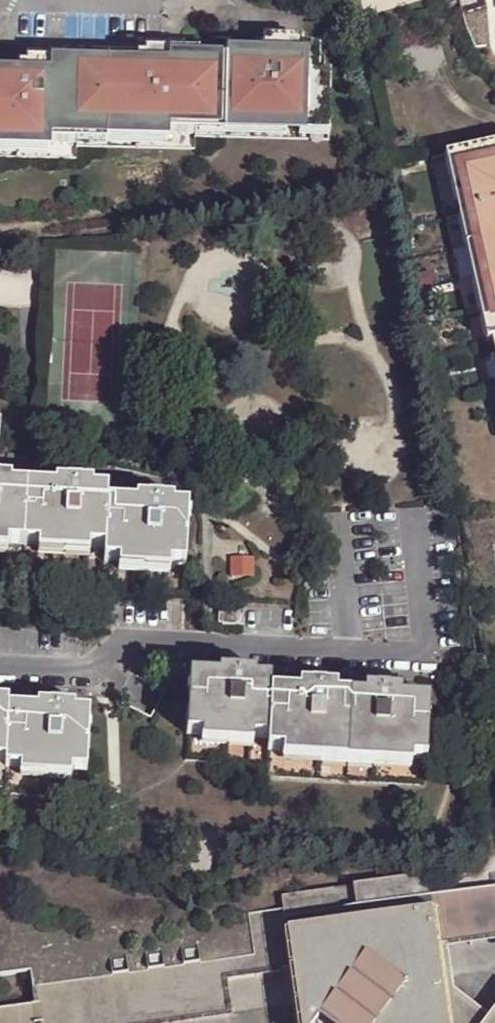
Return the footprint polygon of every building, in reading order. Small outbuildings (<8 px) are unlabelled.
[(110,46),(112,147),(196,148),(196,135),(225,136),(227,36),(168,34),(167,47),(110,46)] [(227,36),(225,136),(329,139),(331,72),(319,72),(319,38),(227,36)] [(110,46),(50,45),(50,57),(0,56),(0,157),(78,159),(79,146),(112,147),(110,46)] [(445,155),(455,202),(464,200),(467,213),(458,215),(464,245),(494,239),(494,143),(445,155)] [(464,200),(455,202),(458,215),(467,213),(464,200)] [(464,245),(485,341),(490,340),(494,339),(494,239),(464,245)] [(170,565),(185,565),(188,506),(173,506),(136,503),(107,502),(108,490),(92,489),(55,486),(10,484),(0,484),(0,544),(7,544),(38,546),(89,549),(105,549),(105,561),(120,562),(170,565)] [(88,556),(89,549),(38,546),(38,554),(88,556)] [(231,575),(253,576),(253,555),(231,555),(231,575)] [(169,573),(170,565),(120,562),(119,570),(169,573)] [(221,624),(243,626),(244,606),(222,605),(221,624)] [(284,751),(411,758),(426,759),(430,700),(401,698),(364,696),(336,695),(299,693),(271,692),(271,679),(256,678),(219,676),(190,676),(187,735),(202,735),(252,738),(269,738),(268,751),(284,751)] [(300,686),(299,693),(336,695),(336,688),(325,688),(325,687),(311,687),(311,688),(300,686)] [(71,770),(86,771),(88,712),(74,711),(37,709),(8,708),(8,702),(0,701),(0,760),(5,761),(6,765),(20,768),(71,770)] [(252,746),(252,738),(202,735),(202,743),(252,746)] [(411,766),(411,758),(284,751),(283,760),(411,766)] [(70,778),(71,770),(20,768),(20,776),(70,778)] [(482,892),(428,899),(424,878),(281,898),(282,911),(247,916),(252,957),(31,988),(33,1005),(0,1010),(0,1022),(131,1022),(224,1010),(220,975),(290,966),(290,971),(298,1022),(483,1022),(483,1015),(452,990),(450,977),(440,978),(435,946),(446,944),(483,940),(482,892)] [(483,940),(494,938),(494,891),(482,892),(483,940)] [(450,977),(446,944),(435,946),(440,978),(450,977)] [(290,971),(290,966),(220,975),(224,1010),(131,1022),(186,1022),(229,1017),(225,980),(290,971)] [(483,1015),(483,1022),(494,1022),(494,1004),(483,1015)]
